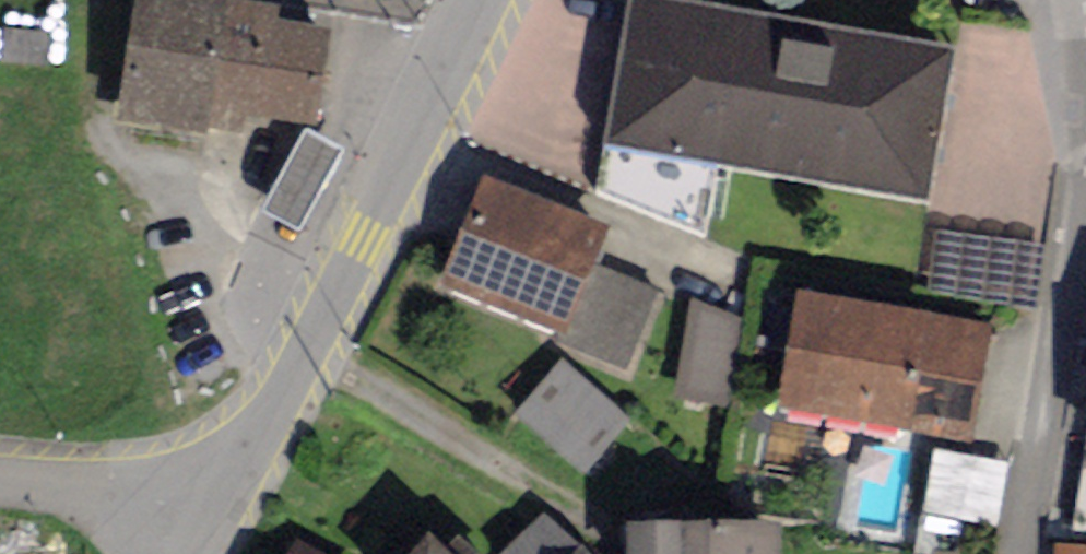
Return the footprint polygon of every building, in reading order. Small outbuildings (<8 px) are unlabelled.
[(212,0),(138,0),(123,117),(242,131),(244,110),(317,119),(328,30),(277,23),(279,8),(212,0)] [(954,58),(631,2),(604,156),(928,212),(954,58)] [(341,149),(307,131),(265,210),(299,228),(341,149)] [(606,233),(483,183),(438,293),(561,344),(606,233)] [(990,331),(798,297),(777,411),(970,445),(990,331)] [(684,394),(740,400),(748,306),(693,301),(684,394)] [(591,474),(639,414),(566,357),(518,417),(591,474)] [(1007,467),(938,454),(926,516),(995,529),(1007,467)] [(544,513),(500,553),(582,553),(544,513)] [(630,536),(630,553),(776,553),(776,535),(630,536)] [(277,536),(268,553),(310,553),(277,536)] [(425,543),(416,553),(439,553),(425,543)] [(457,545),(449,553),(467,553),(457,545)]
